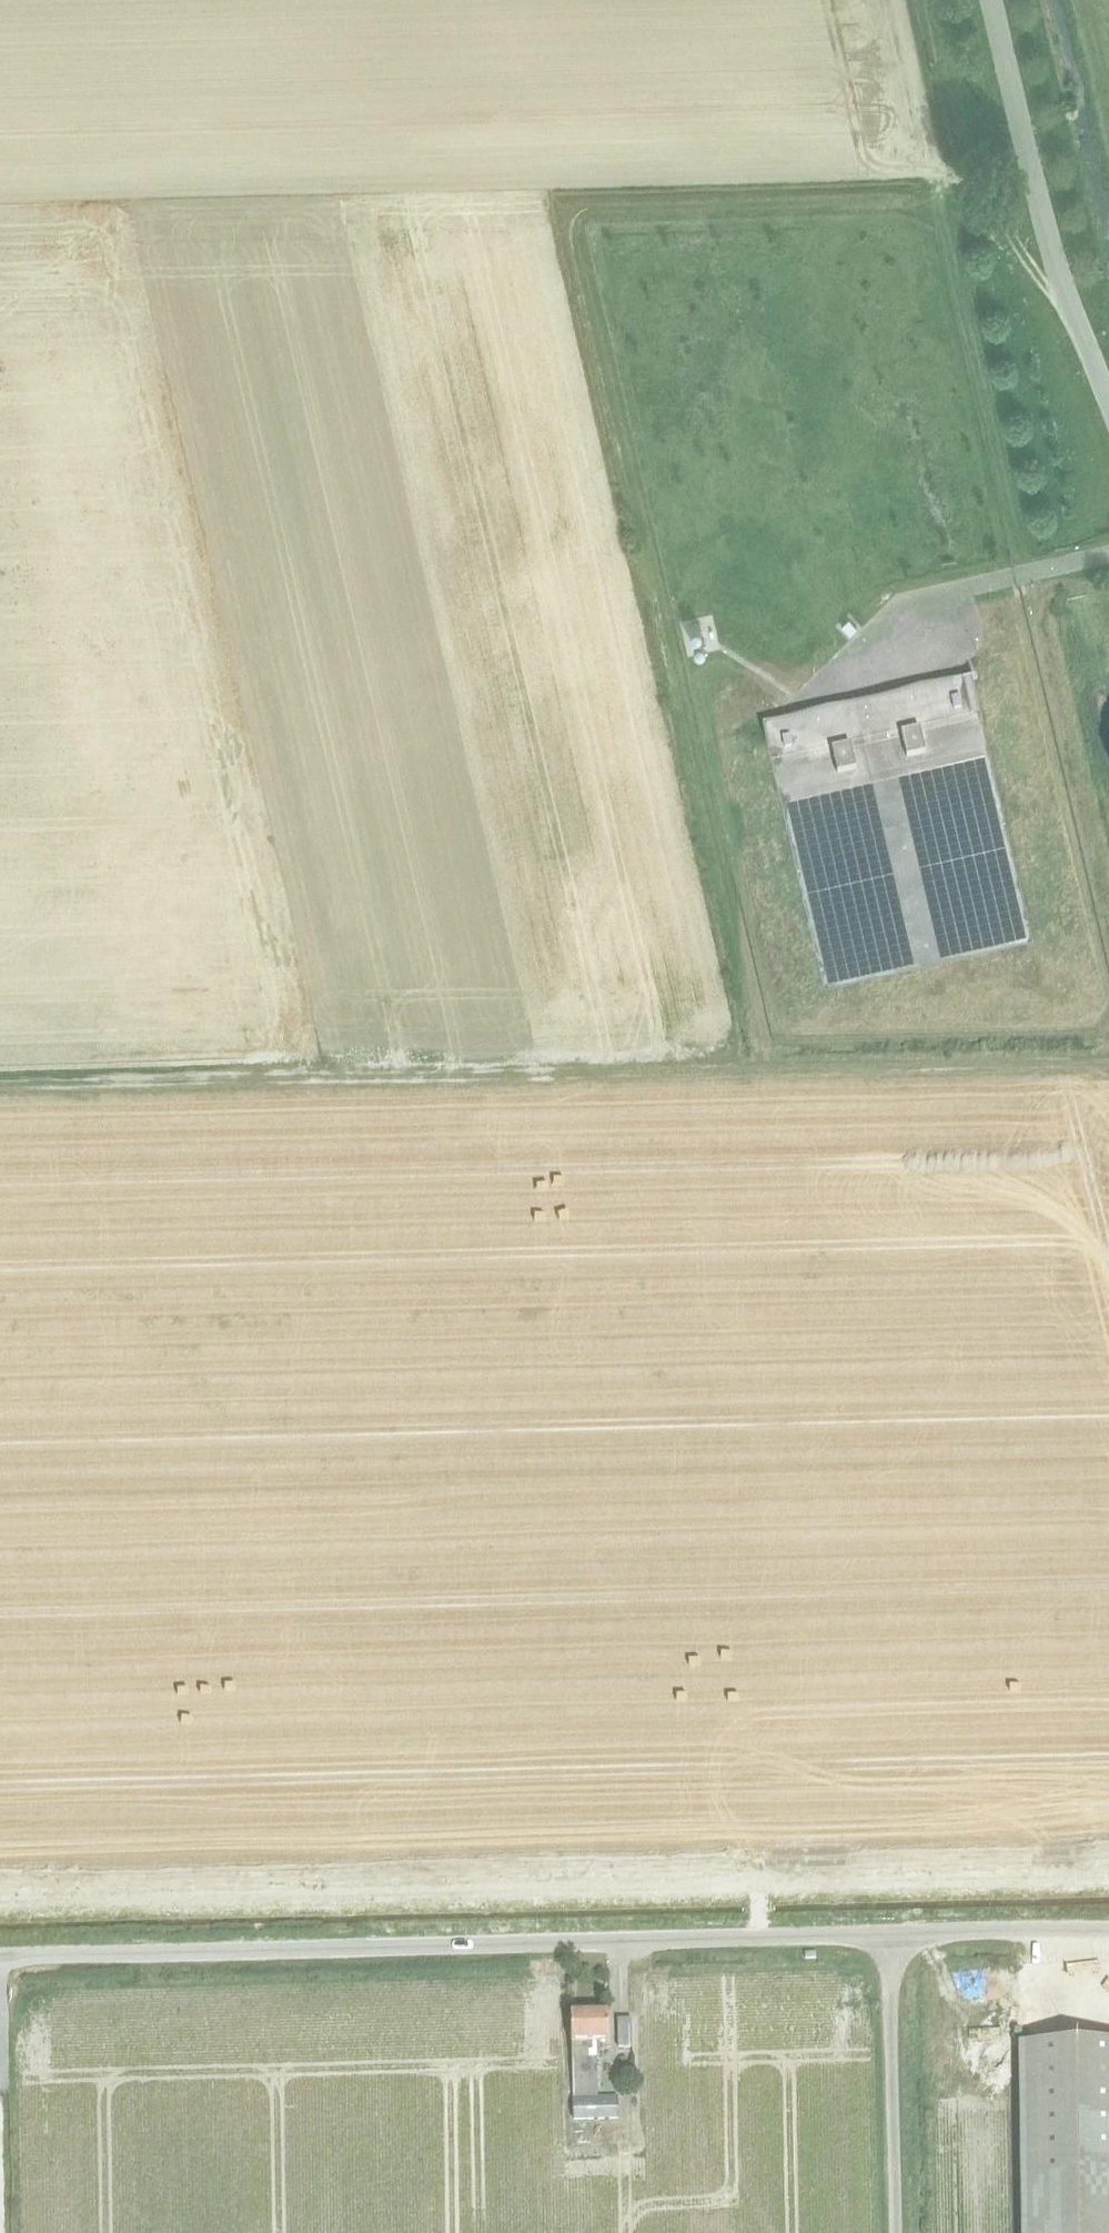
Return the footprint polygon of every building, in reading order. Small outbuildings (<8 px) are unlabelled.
[(694,638),(715,633),(709,606),(688,610),(694,638)] [(1033,943),(973,681),(972,676),(971,677),(762,725),(824,991),(1033,943)] [(609,2014),(572,2015),(575,2120),(619,2119),(619,2097),(599,2098),(598,2059),(591,2059),(591,2049),(601,2049),(601,2043),(609,2043),(609,2014)] [(632,2021),(618,2021),(619,2048),(633,2048),(632,2021)] [(1020,2048),(1022,2232),(1108,2232),(1108,2047),(1020,2048)]
